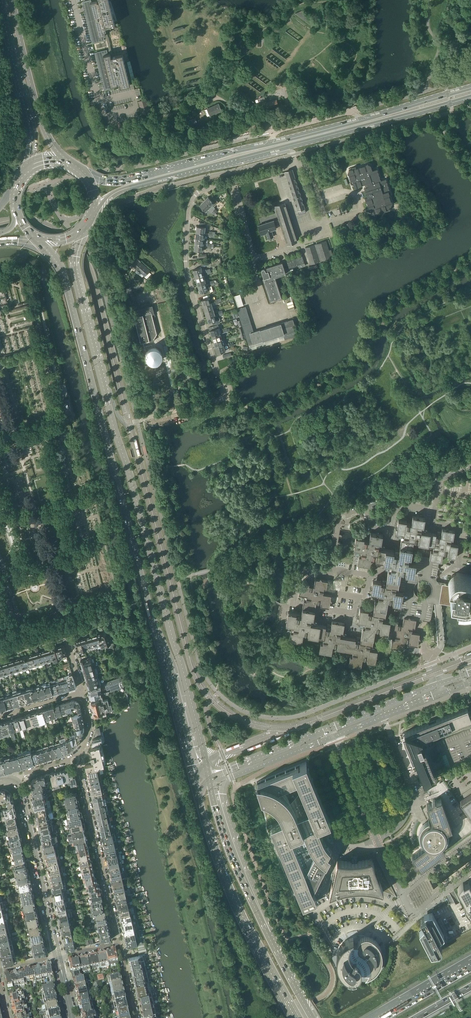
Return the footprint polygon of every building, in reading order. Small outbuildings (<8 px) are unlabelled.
[(97,0),(93,1),(93,0),(91,0),(83,2),(85,8),(86,11),(94,44),(103,42),(106,40),(109,50),(106,50),(96,53),(103,80),(103,79),(103,80),(102,80),(102,83),(104,82),(104,83),(105,88),(106,91),(113,89),(116,88),(116,87),(119,86),(127,84),(128,87),(137,85),(129,55),(123,57),(122,54),(113,57),(107,36),(112,35),(111,30),(120,27),(125,24),(118,0),(97,0)] [(297,13),(312,25),(315,21),(300,10),(297,13)] [(326,11),(329,31),(330,31),(330,26),(330,24),(335,23),(334,22),(335,22),(334,15),(333,15),(333,14),(328,15),(328,13),(327,11),(326,11)] [(225,61),(223,67),(241,72),(242,67),(225,61)] [(262,104),(264,109),(278,105),(277,100),(268,102),(262,104)] [(142,110),(141,111),(142,115),(143,114),(148,113),(151,112),(150,108),(149,108),(146,101),(139,103),(141,110),(142,110)] [(207,108),(210,115),(222,110),(218,103),(207,108)] [(186,126),(184,127),(185,130),(187,129),(188,130),(188,129),(200,123),(200,124),(204,122),(203,118),(199,120),(197,121),(195,118),(184,123),(186,126)] [(364,188),(367,198),(365,199),(366,202),(367,202),(369,209),(370,208),(372,213),(375,215),(376,214),(386,211),(390,210),(389,207),(391,206),(392,203),(391,201),(389,195),(390,195),(388,191),(390,191),(389,189),(388,187),(389,187),(388,186),(387,184),(387,182),(386,181),(386,179),(381,180),(381,179),(380,179),(380,177),(380,175),(379,175),(379,174),(378,172),(378,170),(377,169),(372,170),(370,165),(368,164),(366,164),(366,165),(356,168),(356,166),(352,168),(353,169),(349,170),(347,173),(348,175),(349,174),(351,181),(353,181),(353,184),(354,186),(356,187),(358,187),(358,186),(365,184),(366,187),(364,188)] [(293,196),(298,212),(299,214),(306,212),(295,179),(296,177),(296,176),(294,175),(292,169),(285,172),(293,196)] [(74,179),(71,182),(71,183),(72,183),(74,180),(75,180),(75,179),(73,177),(71,176),(68,174),(66,173),(65,173),(66,174),(54,175),(54,176),(66,174),(68,174),(70,176),(73,178),(74,179)] [(27,196),(24,195),(25,191),(26,189),(27,187),(28,185),(38,181),(28,185),(28,184),(27,185),(25,187),(24,189),(23,192),(23,193),(22,195),(23,195),(27,196)] [(218,202),(212,196),(210,198),(208,197),(204,201),(216,213),(217,211),(215,209),(215,208),(214,207),(218,202)] [(110,205),(112,201),(111,202),(110,203),(108,205),(106,208),(104,211),(105,211),(107,208),(110,205)] [(211,212),(214,214),(216,213),(204,201),(199,206),(205,211),(208,209),(211,212)] [(274,220),(258,225),(261,235),(266,233),(268,238),(273,237),(271,230),(276,229),(275,224),(280,223),(281,225),(281,226),(281,225),(282,228),(283,231),(282,231),(283,231),(283,233),(283,234),(284,234),(284,236),(284,237),(284,236),(285,239),(286,242),(287,244),(287,245),(287,244),(297,241),(297,242),(297,241),(296,239),(296,238),(295,236),(294,233),(294,231),(294,230),(293,230),(293,228),(293,227),(292,227),(292,225),(291,222),(290,220),(290,219),(289,217),(289,216),(288,214),(287,211),(286,209),(287,209),(286,208),(286,206),(286,205),(285,205),(285,203),(284,203),(275,206),(274,206),(275,206),(275,209),(276,209),(276,211),(276,212),(277,214),(277,215),(277,214),(278,217),(279,220),(274,221),(274,220)] [(25,216),(24,213),(23,210),(23,208),(22,208),(23,213),(25,217),(27,220),(29,223),(32,226),(35,228),(38,230),(41,231),(44,232),(47,233),(50,234),(53,234),(55,234),(58,233),(60,233),(62,232),(66,231),(69,230),(71,229),(73,227),(75,225),(78,222),(79,220),(81,218),(82,216),(83,214),(83,212),(84,211),(83,211),(82,211),(79,210),(83,212),(81,215),(80,218),(78,220),(78,221),(77,222),(75,225),(73,226),(71,227),(69,229),(67,230),(66,230),(65,231),(64,231),(60,232),(59,232),(55,233),(52,233),(48,233),(45,232),(41,230),(38,229),(36,228),(33,226),(30,223),(29,222),(28,221),(26,218),(25,216)] [(25,215),(25,216),(28,216),(31,216),(36,217),(41,219),(45,220),(49,222),(53,224),(59,227),(63,229),(65,231),(66,230),(63,229),(59,226),(55,224),(51,222),(45,220),(41,218),(36,217),(31,216),(28,215),(25,215)] [(196,238),(195,244),(203,245),(207,246),(213,246),(214,244),(208,244),(208,243),(206,243),(206,239),(203,239),(196,238)] [(84,272),(85,273),(84,270),(84,266),(83,263),(84,260),(84,257),(85,254),(85,252),(86,251),(86,249),(87,248),(88,246),(90,243),(92,240),(91,240),(88,244),(87,247),(85,250),(85,252),(84,254),(83,257),(83,259),(83,260),(83,263),(83,265),(83,268),(84,271),(84,272)] [(305,247),(310,264),(319,261),(320,262),(322,261),(322,260),(331,257),(330,255),(332,255),(331,250),(329,250),(326,241),(317,244),(317,245),(315,246),(314,244),(305,247)] [(104,306),(118,362),(119,362),(109,325),(102,296),(96,273),(94,267),(92,264),(89,256),(86,251),(85,252),(87,254),(89,258),(91,263),(92,265),(94,269),(98,283),(104,306)] [(299,265),(304,263),(302,255),(293,258),(293,259),(286,261),(288,268),(299,265)] [(145,276),(147,277),(151,274),(148,272),(150,270),(140,262),(135,267),(145,276)] [(267,269),(265,269),(264,269),(263,269),(262,269),(262,270),(262,271),(264,278),(262,278),(270,302),(282,298),(275,277),(286,274),(282,262),(267,267),(267,269)] [(193,270),(195,276),(202,273),(207,272),(206,270),(206,269),(202,270),(200,267),(193,270)] [(115,391),(116,391),(104,343),(94,307),(89,285),(85,275),(85,273),(84,272),(84,273),(89,288),(115,391)] [(195,276),(197,282),(204,279),(202,273),(195,276)] [(197,282),(198,287),(206,285),(204,279),(197,282)] [(206,285),(198,287),(200,293),(208,291),(206,285)] [(235,295),(237,306),(243,305),(241,294),(235,295)] [(201,300),(203,306),(211,303),(209,298),(201,300)] [(203,306),(205,312),(213,309),(211,303),(203,306)] [(134,317),(141,342),(147,341),(147,342),(154,340),(154,338),(157,334),(152,314),(154,314),(152,305),(135,310),(136,316),(134,317)] [(245,307),(238,309),(237,309),(249,345),(283,334),(285,339),(298,335),(293,319),(253,332),(245,307)] [(205,312),(207,317),(215,315),(213,309),(205,312)] [(215,315),(207,317),(209,323),(212,322),(213,324),(219,323),(219,321),(220,320),(220,319),(220,318),(219,318),(219,317),(218,317),(218,314),(215,315)] [(210,330),(212,336),(219,334),(218,328),(214,329),(210,330)] [(212,336),(214,342),(225,339),(223,333),(220,334),(219,334),(212,336)] [(225,339),(214,342),(215,348),(223,345),(226,344),(225,339)] [(223,345),(215,348),(217,354),(225,351),(223,345)] [(62,404),(62,405),(63,409),(64,411),(64,413),(67,413),(69,419),(73,417),(74,417),(69,399),(64,400),(62,401),(62,400),(61,401),(62,404)] [(375,631),(388,633),(395,634),(394,639),(392,639),(392,641),(392,642),(391,647),(403,649),(404,644),(404,643),(404,641),(406,642),(409,642),(409,644),(418,646),(420,633),(412,632),(412,629),(412,627),(415,627),(416,619),(404,617),(403,619),(402,625),(397,624),(398,622),(390,621),(384,620),(386,608),(387,601),(401,604),(403,591),(395,590),(396,585),(398,585),(399,582),(399,578),(400,572),(414,574),(416,562),(410,561),(412,546),(413,540),(418,541),(418,543),(429,545),(434,546),(433,551),(431,550),(429,557),(429,559),(439,560),(442,561),(443,553),(448,554),(447,556),(456,557),(458,545),(450,544),(451,539),(453,539),(454,530),(442,528),(441,536),(436,536),(436,533),(431,532),(420,531),(421,526),(424,526),(425,518),(413,516),(411,524),(406,523),(407,521),(398,519),(396,532),(404,533),(403,538),(401,538),(400,544),(398,553),(393,552),(394,550),(386,549),(378,548),(379,543),(381,543),(383,534),(370,532),(370,533),(369,540),(364,540),(364,537),(356,536),(355,542),(354,548),(362,550),(361,555),(359,554),(357,563),(370,565),(371,557),(376,558),(376,560),(384,561),(391,562),(390,567),(388,567),(388,570),(387,573),(387,576),(386,580),(386,583),(381,582),(381,580),(373,578),(371,591),(379,592),(378,597),(376,597),(374,606),(373,610),(360,608),(358,620),(359,620),(364,621),(363,626),(361,636),(360,642),(355,641),(356,639),(341,636),(340,636),(341,631),(343,631),(344,623),(332,621),(331,629),(326,628),(326,626),(320,625),(311,623),(311,618),(314,619),(315,610),(315,608),(316,603),(321,604),(321,606),(329,607),(331,595),(323,594),(324,591),(324,589),(326,589),(328,581),(315,579),(314,587),(309,586),(309,584),(301,582),(300,588),(299,595),(307,596),(306,601),(304,601),(303,606),(302,608),(301,614),(288,612),(286,624),(292,625),(289,638),(302,640),(303,633),(308,633),(308,635),(318,637),(323,638),(323,643),(320,643),(319,651),(331,653),(332,648),(339,649),(353,651),(352,656),(350,656),(348,664),(361,666),(362,658),(367,659),(367,661),(375,663),(377,650),(369,649),(370,644),(372,644),(373,638),(375,631)] [(430,622),(431,616),(433,604),(433,602),(440,594),(444,594),(446,592),(450,592),(450,588),(450,587),(449,587),(448,587),(448,586),(447,586),(447,585),(448,584),(449,584),(449,583),(448,583),(438,581),(437,581),(437,580),(436,580),(436,579),(436,577),(437,577),(437,576),(438,576),(438,575),(438,574),(437,574),(438,569),(439,569),(439,568),(439,567),(438,566),(439,560),(429,559),(429,557),(417,555),(416,555),(415,555),(415,556),(415,557),(416,557),(416,562),(414,574),(400,572),(399,578),(399,582),(398,585),(396,585),(395,590),(403,591),(401,604),(400,608),(400,607),(399,608),(398,608),(398,609),(399,609),(399,610),(399,615),(398,615),(397,616),(397,617),(398,618),(403,619),(404,617),(416,619),(419,620),(420,620),(420,621),(421,621),(422,621),(423,620),(428,621),(428,622),(429,623),(430,623),(430,622)] [(460,572),(459,572),(457,572),(456,573),(455,574),(454,574),(453,575),(453,574),(452,575),(451,576),(451,577),(450,577),(449,578),(450,578),(449,579),(449,580),(448,581),(448,583),(449,583),(449,584),(448,584),(447,585),(447,586),(448,586),(448,587),(449,587),(450,587),(450,588),(450,592),(449,595),(453,596),(452,598),(453,599),(453,600),(454,600),(455,600),(456,600),(456,599),(456,598),(457,597),(462,598),(462,600),(461,605),(459,604),(457,616),(458,615),(459,615),(458,621),(459,621),(461,621),(463,621),(464,621),(466,621),(468,621),(469,621),(470,621),(470,587),(470,586),(470,583),(470,582),(470,574),(460,572)] [(105,632),(98,634),(101,646),(106,645),(106,646),(107,646),(107,647),(108,647),(109,647),(109,646),(110,646),(110,645),(110,644),(113,643),(110,632),(107,633),(105,632)] [(98,634),(92,636),(95,647),(97,646),(98,647),(101,646),(98,634)] [(86,638),(89,648),(90,650),(94,649),(93,648),(95,647),(92,636),(86,638)] [(86,638),(81,639),(84,651),(86,650),(86,649),(89,648),(86,638)] [(84,651),(81,639),(75,641),(78,653),(82,652),(82,651),(84,651)] [(63,645),(57,647),(60,659),(63,658),(63,659),(67,658),(63,645)] [(57,647),(51,649),(54,659),(54,660),(60,659),(57,647)] [(44,651),(48,661),(48,662),(51,661),(50,660),(54,659),(51,649),(44,651)] [(38,653),(42,663),(42,664),(45,663),(44,662),(48,661),(44,651),(38,653)] [(38,653),(32,654),(36,665),(36,666),(38,665),(38,664),(42,663),(38,653)] [(27,656),(26,656),(29,667),(30,668),(32,667),(32,666),(36,665),(32,654),(28,656),(28,655),(27,655),(27,656)] [(26,656),(20,658),(23,669),(24,670),(26,669),(26,668),(29,667),(26,656)] [(80,660),(82,666),(92,663),(93,662),(91,656),(89,657),(82,659),(80,660)] [(14,660),(17,670),(18,671),(20,671),(20,670),(23,669),(20,658),(14,660)] [(8,662),(11,672),(12,673),(14,673),(14,672),(17,670),(14,660),(8,662)] [(8,662),(2,664),(5,674),(5,675),(8,674),(8,673),(11,672),(8,662)] [(82,666),(84,671),(95,668),(94,666),(93,666),(92,663),(82,666)] [(84,671),(86,677),(95,674),(94,670),(95,670),(95,668),(84,671)] [(72,674),(66,676),(70,689),(76,687),(72,674)] [(86,677),(87,683),(98,680),(98,677),(96,678),(95,674),(86,677)] [(66,676),(60,677),(65,691),(70,689),(66,676)] [(58,679),(55,680),(59,692),(65,691),(60,677),(58,678),(58,679)] [(88,689),(88,691),(89,694),(100,691),(99,688),(101,687),(106,685),(107,689),(110,688),(111,690),(124,685),(122,679),(120,680),(119,677),(101,684),(89,689),(88,689)] [(49,682),(50,683),(53,694),(59,692),(55,680),(52,681),(52,680),(49,681),(49,682)] [(87,683),(89,689),(101,684),(100,681),(99,681),(98,680),(87,683)] [(49,682),(43,684),(47,696),(53,694),(50,683),(49,682)] [(37,686),(37,687),(40,698),(47,696),(43,684),(37,686)] [(30,688),(31,689),(34,700),(40,698),(37,687),(33,688),(33,687),(30,688)] [(23,688),(24,691),(27,702),(30,701),(34,700),(31,689),(25,690),(25,688),(23,688)] [(13,694),(10,695),(14,706),(16,705),(21,704),(17,693),(16,690),(12,691),(13,694)] [(24,691),(17,693),(21,704),(24,703),(27,702),(24,691)] [(8,696),(4,697),(7,708),(14,706),(10,695),(10,693),(7,694),(8,696)] [(92,705),(93,708),(109,704),(108,699),(103,700),(102,696),(91,699),(91,701),(92,704),(92,705)] [(111,704),(109,704),(93,708),(94,712),(95,715),(95,718),(103,715),(108,714),(113,712),(114,712),(114,708),(112,709),(111,704)] [(55,706),(53,706),(57,717),(63,715),(62,715),(59,705),(55,706)] [(50,707),(48,708),(52,722),(55,721),(55,719),(57,718),(57,717),(53,706),(53,707),(50,707)] [(52,722),(48,708),(45,709),(43,710),(46,720),(46,722),(49,721),(49,723),(52,722)] [(403,736),(404,741),(406,744),(404,745),(408,754),(412,766),(417,764),(419,771),(420,773),(422,777),(424,782),(425,781),(436,777),(434,772),(433,769),(432,766),(427,753),(427,752),(426,751),(425,748),(422,740),(423,740),(440,733),(441,732),(444,731),(470,721),(470,718),(470,715),(470,714),(470,708),(468,709),(467,708),(436,720),(428,723),(404,732),(406,736),(403,736)] [(37,712),(40,724),(41,725),(47,723),(46,722),(46,720),(43,710),(38,711),(37,712)] [(34,712),(30,714),(34,724),(37,723),(38,724),(40,724),(37,712),(34,712)] [(71,716),(72,722),(83,719),(81,713),(79,714),(71,716)] [(25,715),(28,727),(31,727),(31,726),(34,725),(34,724),(30,714),(26,715),(25,715)] [(21,716),(19,717),(24,736),(27,735),(25,729),(25,728),(28,727),(25,715),(24,715),(24,716),(21,717),(21,716)] [(16,718),(13,719),(16,730),(20,729),(20,730),(24,743),(26,742),(24,736),(19,717),(16,718)] [(10,720),(7,721),(11,732),(13,739),(16,739),(14,732),(13,731),(16,730),(13,719),(10,720)] [(83,719),(72,722),(74,728),(76,727),(84,725),(83,719)] [(7,721),(0,723),(3,734),(7,733),(7,734),(11,733),(10,732),(11,732),(7,721)] [(74,732),(75,734),(78,742),(79,741),(81,738),(81,737),(82,737),(83,734),(84,730),(84,725),(76,727),(77,731),(74,732)] [(94,745),(100,743),(102,743),(101,739),(102,738),(102,736),(101,736),(99,728),(96,728),(96,730),(96,732),(96,734),(95,736),(94,738),(92,738),(93,741),(92,742),(92,743),(94,745)] [(69,735),(70,738),(74,747),(75,746),(75,745),(77,745),(77,744),(78,743),(78,742),(75,734),(72,735),(71,731),(68,732),(70,735),(69,735)] [(65,738),(65,740),(69,751),(71,750),(71,749),(73,749),(73,747),(74,747),(70,738),(68,739),(66,735),(64,735),(65,738)] [(59,740),(60,742),(63,754),(66,754),(65,753),(69,752),(69,751),(65,740),(65,738),(59,740)] [(60,742),(54,744),(58,756),(63,754),(60,742)] [(93,758),(94,763),(95,765),(97,765),(104,763),(100,744),(100,743),(94,745),(90,746),(91,746),(92,753),(91,753),(92,758),(93,758)] [(54,744),(48,746),(52,758),(58,756),(54,744)] [(48,746),(42,748),(46,760),(52,758),(48,746)] [(1,759),(6,772),(14,769),(10,757),(10,755),(5,757),(4,751),(7,750),(7,748),(3,749),(0,750),(0,754),(1,759)] [(42,748),(36,749),(40,761),(46,760),(42,748)] [(36,749),(31,751),(34,763),(40,761),(36,749)] [(24,751),(25,753),(28,765),(34,763),(31,751),(30,750),(27,751),(26,750),(24,751)] [(18,753),(18,755),(22,767),(28,765),(25,753),(24,751),(18,753)] [(14,756),(10,757),(14,769),(22,767),(18,755),(14,757),(14,756)] [(298,765),(256,782),(258,788),(261,798),(259,799),(270,827),(288,869),(303,906),(317,900),(313,890),(314,887),(316,886),(316,887),(317,887),(318,887),(318,888),(319,888),(320,887),(321,887),(321,886),(322,886),(322,885),(323,881),(325,877),(332,876),(334,869),(341,845),(331,820),(308,765),(306,761),(298,765)] [(86,770),(88,776),(100,774),(98,768),(86,770),(86,771),(86,770)] [(62,769),(56,771),(59,784),(65,782),(62,770),(62,769)] [(65,769),(62,770),(65,782),(67,782),(68,785),(71,784),(68,772),(68,770),(66,770),(65,769)] [(56,771),(50,773),(52,779),(54,788),(60,787),(59,784),(56,771)] [(71,771),(68,772),(71,784),(71,786),(77,785),(76,778),(75,775),(74,775),(73,773),(73,772),(72,772),(71,772),(71,771)] [(31,782),(32,785),(45,782),(48,781),(47,780),(52,779),(50,773),(37,777),(36,778),(34,779),(33,779),(32,781),(31,781),(31,782)] [(88,776),(89,782),(101,780),(100,774),(88,776)] [(102,785),(101,780),(89,782),(91,788),(102,785)] [(31,788),(32,791),(46,788),(45,782),(32,785),(32,787),(31,788)] [(91,788),(92,794),(103,792),(104,792),(102,785),(91,788)] [(32,794),(32,797),(46,794),(48,794),(46,788),(32,791),(33,793),(32,794)] [(5,789),(4,789),(7,799),(7,801),(8,804),(8,806),(14,805),(14,802),(13,799),(12,796),(10,793),(8,791),(5,789)] [(63,795),(65,801),(77,798),(76,797),(76,796),(77,796),(77,792),(63,795)] [(92,794),(93,800),(104,797),(103,792),(92,794)] [(32,800),(32,803),(47,800),(46,794),(32,797),(33,799),(32,800)] [(461,800),(460,801),(470,817),(470,794),(466,797),(462,800),(461,800)] [(93,800),(94,806),(106,803),(104,797),(93,800)] [(66,807),(79,804),(79,801),(78,801),(77,800),(77,798),(65,801),(65,804),(66,807)] [(435,800),(435,799),(434,799),(433,799),(433,800),(432,800),(432,801),(432,802),(430,803),(427,804),(432,818),(428,819),(428,820),(427,821),(426,821),(426,822),(425,822),(424,823),(423,824),(422,824),(421,826),(420,827),(420,828),(420,829),(419,830),(419,831),(419,833),(419,834),(419,835),(419,836),(419,837),(420,838),(420,839),(420,840),(421,841),(421,842),(422,842),(421,843),(423,846),(412,855),(415,859),(414,860),(414,861),(414,862),(415,863),(416,863),(417,863),(418,863),(421,867),(445,849),(442,845),(443,844),(444,844),(444,843),(445,843),(445,842),(446,840),(447,839),(447,838),(447,837),(447,836),(448,835),(448,834),(448,833),(448,832),(447,831),(447,830),(447,829),(451,827),(441,799),(436,801),(436,800),(435,800)] [(34,806),(35,809),(48,806),(49,806),(51,806),(50,800),(47,800),(32,803),(33,806),(34,806)] [(94,806),(96,812),(107,809),(106,803),(94,806)] [(67,810),(67,813),(79,810),(79,808),(80,807),(79,804),(66,807),(67,810)] [(15,810),(14,805),(8,806),(9,807),(6,808),(1,809),(3,817),(15,814),(16,814),(15,810)] [(35,815),(36,815),(49,812),(53,811),(52,811),(51,806),(49,806),(48,806),(35,809),(35,811),(34,811),(35,815)] [(96,812),(97,817),(108,815),(107,809),(96,812)] [(49,812),(36,815),(37,817),(36,818),(36,820),(37,820),(37,821),(50,818),(54,817),(53,811),(49,812)] [(15,816),(15,814),(3,817),(2,817),(3,823),(16,820),(17,819),(16,817),(15,816)] [(97,817),(98,823),(110,821),(108,815),(97,817)] [(66,825),(82,822),(81,820),(83,820),(83,816),(82,816),(71,818),(69,818),(69,819),(66,819),(67,825),(66,825)] [(38,826),(39,827),(52,824),(51,821),(50,818),(37,821),(38,821),(38,823),(37,824),(38,826)] [(17,822),(16,820),(3,823),(3,826),(4,826),(4,829),(17,826),(18,825),(18,823),(17,822)] [(98,823),(100,829),(111,826),(110,821),(98,823)] [(71,830),(83,828),(85,827),(84,823),(82,824),(82,822),(66,825),(67,828),(71,827),(71,830)] [(39,832),(40,832),(53,829),(56,829),(56,825),(54,825),(54,823),(52,824),(39,827),(39,829),(39,830),(39,832)] [(18,828),(17,826),(4,829),(5,832),(6,835),(20,832),(19,828),(18,828)] [(100,829),(101,835),(112,832),(111,826),(100,829)] [(68,834),(69,837),(85,833),(84,831),(84,830),(84,829),(83,828),(71,830),(72,833),(68,834)] [(41,838),(42,838),(54,835),(54,833),(54,832),(53,829),(40,832),(40,833),(41,835),(40,836),(40,838),(41,838)] [(20,835),(20,832),(6,835),(6,838),(7,840),(20,837),(20,836),(20,835)] [(102,838),(103,843),(116,840),(114,833),(113,833),(112,832),(101,835),(101,836),(102,839),(102,838)] [(74,842),(75,842),(86,839),(86,838),(86,836),(85,836),(85,833),(69,837),(70,840),(73,839),(74,842)] [(42,844),(43,844),(56,841),(55,835),(54,835),(42,838),(42,840),(41,841),(42,844)] [(20,837),(7,840),(8,847),(9,846),(22,843),(21,843),(21,841),(22,840),(21,838),(20,837)] [(75,842),(77,848),(87,845),(87,843),(88,842),(87,839),(86,839),(75,842)] [(105,849),(105,850),(118,847),(116,840),(103,843),(104,847),(104,849),(105,849)] [(43,847),(43,851),(57,848),(56,841),(43,844),(44,846),(43,847)] [(23,844),(22,843),(9,846),(10,852),(23,849),(22,847),(23,846),(23,844)] [(77,848),(78,853),(89,851),(87,845),(77,848)] [(105,850),(106,856),(119,853),(118,847),(105,850)] [(45,854),(46,856),(59,854),(57,848),(43,851),(44,854),(45,854)] [(24,853),(23,849),(10,852),(12,858),(24,855),(24,853)] [(78,853),(79,859),(90,857),(89,851),(78,853)] [(106,856),(107,862),(120,859),(122,859),(120,853),(119,853),(106,856)] [(371,858),(376,856),(374,853),(373,853),(372,854),(370,854),(369,855),(367,855),(366,855),(365,856),(363,856),(362,856),(360,856),(359,857),(357,857),(357,861),(358,861),(360,861),(362,860),(364,860),(367,859),(369,859),(371,858)] [(47,862),(47,863),(60,860),(59,854),(46,856),(46,857),(45,858),(45,860),(46,860),(47,860),(47,861),(47,862)] [(24,857),(24,855),(12,858),(12,861),(11,861),(12,864),(26,861),(26,860),(26,858),(25,857),(24,857)] [(79,859),(81,866),(91,863),(92,861),(91,860),(90,857),(79,859)] [(337,860),(335,869),(332,882),(329,894),(331,893),(333,892),(335,891),(338,891),(340,890),(342,889),(344,889),(347,888),(349,888),(352,888),(360,887),(362,887),(365,887),(367,888),(369,888),(372,888),(374,889),(376,889),(379,890),(381,890),(383,891),(371,858),(369,859),(367,859),(364,860),(362,860),(360,861),(358,861),(357,861),(355,861),(353,861),(351,861),(348,861),(346,861),(344,861),(342,861),(339,860),(337,860)] [(107,862),(109,868),(122,865),(120,859),(107,862)] [(48,867),(49,869),(61,866),(60,860),(47,863),(46,864),(47,866),(48,866),(48,867)] [(26,861),(12,864),(14,871),(26,867),(26,865),(27,864),(26,861)] [(81,866),(82,872),(93,869),(91,863),(81,866)] [(109,868),(110,874),(123,871),(122,865),(109,868)] [(49,874),(50,875),(63,872),(61,866),(49,869),(49,871),(48,872),(49,874)] [(28,868),(26,867),(14,871),(15,877),(28,874),(27,872),(27,871),(28,870),(28,868)] [(82,872),(83,878),(94,875),(93,869),(82,872)] [(110,874),(111,880),(124,877),(123,871),(110,874)] [(50,880),(51,881),(64,878),(63,872),(50,875),(51,877),(50,877),(50,878),(50,880)] [(29,874),(28,874),(15,877),(16,883),(30,880),(29,874)] [(83,878),(85,883),(97,881),(96,878),(95,877),(94,875),(83,878)] [(111,880),(113,886),(126,883),(125,879),(129,878),(128,876),(124,877),(111,880)] [(52,887),(65,884),(66,884),(64,878),(51,881),(52,881),(52,883),(51,884),(52,887)] [(31,884),(30,880),(16,883),(18,890),(31,886),(30,885),(31,884)] [(86,883),(87,889),(100,887),(99,883),(98,883),(98,882),(97,883),(97,881),(85,883),(85,884),(86,883)] [(469,882),(464,884),(463,882),(462,884),(461,885),(460,886),(459,887),(458,888),(457,889),(464,901),(463,902),(463,903),(464,904),(464,905),(464,907),(464,908),(465,909),(465,910),(466,911),(466,912),(467,913),(468,913),(468,914),(469,915),(470,916),(470,886),(469,882)] [(113,886),(114,892),(127,889),(126,883),(113,886)] [(52,887),(53,892),(66,889),(66,888),(66,885),(65,885),(65,884),(52,887)] [(31,886),(18,890),(19,896),(33,893),(32,893),(32,891),(32,889),(33,889),(32,887),(31,886)] [(89,891),(90,895),(102,892),(101,889),(100,888),(100,887),(87,889),(85,890),(86,892),(89,891)] [(66,889),(53,892),(54,898),(67,895),(66,892),(70,891),(70,889),(69,889),(66,889)] [(114,892),(116,898),(128,895),(127,889),(114,892)] [(89,895),(90,898),(88,899),(89,901),(90,901),(102,898),(102,896),(102,895),(103,895),(102,892),(90,895),(89,895)] [(33,894),(33,893),(19,896),(20,900),(18,900),(19,903),(21,902),(34,899),(33,897),(34,896),(33,894)] [(116,898),(117,904),(129,901),(132,900),(130,894),(128,895),(116,898)] [(67,895),(54,898),(55,903),(68,900),(70,900),(70,899),(70,898),(69,897),(68,897),(67,895)] [(89,901),(90,907),(102,904),(102,902),(103,901),(102,898),(90,901),(89,901)] [(35,900),(34,899),(21,902),(23,910),(36,907),(35,907),(35,903),(35,902),(35,900)] [(55,903),(57,909),(66,906),(65,904),(69,903),(68,900),(55,903)] [(117,904),(118,909),(134,906),(133,904),(133,903),(132,900),(129,901),(117,904)] [(93,909),(94,912),(105,910),(104,907),(103,906),(102,904),(90,907),(91,910),(93,909)] [(134,906),(118,909),(120,916),(134,912),(133,909),(133,906),(134,906)] [(37,908),(36,907),(23,910),(24,918),(37,915),(36,911),(37,911),(37,910),(37,908)] [(93,915),(94,918),(107,915),(107,912),(106,912),(105,911),(105,910),(94,912),(90,913),(91,916),(93,915)] [(71,911),(58,914),(59,919),(68,917),(72,916),(71,911)] [(6,919),(9,918),(9,917),(10,916),(8,915),(8,912),(5,913),(0,914),(0,920),(6,919)] [(120,916),(120,919),(121,919),(122,919),(122,921),(136,918),(135,912),(134,912),(120,916)] [(424,913),(424,915),(425,916),(420,918),(425,928),(424,928),(423,927),(419,931),(431,954),(438,952),(439,952),(438,950),(440,949),(441,948),(441,947),(441,946),(441,945),(439,941),(438,938),(439,938),(440,939),(444,935),(432,912),(424,913)] [(37,915),(24,918),(26,926),(39,923),(38,920),(39,920),(38,919),(39,918),(39,916),(38,915),(37,915)] [(94,918),(95,924),(107,921),(107,919),(108,918),(107,915),(94,918)] [(122,924),(122,927),(123,927),(135,925),(138,924),(136,918),(122,921),(122,923),(122,924)] [(60,924),(61,930),(71,927),(70,925),(74,924),(74,921),(69,922),(66,923),(66,924),(63,924),(60,924)] [(95,930),(97,930),(109,927),(108,925),(109,925),(109,924),(109,922),(108,921),(107,921),(95,924),(96,928),(94,928),(95,930)] [(40,924),(39,923),(26,926),(28,934),(41,931),(40,927),(41,926),(40,924)] [(9,931),(8,925),(0,927),(0,933),(9,931)] [(123,930),(124,933),(136,930),(135,925),(123,927),(124,929),(123,929),(123,930)] [(97,930),(98,936),(110,933),(110,931),(111,930),(110,928),(109,927),(97,930)] [(124,935),(125,939),(138,936),(136,930),(124,933),(124,935)] [(11,937),(9,931),(0,933),(0,939),(11,937)] [(42,932),(41,931),(28,934),(30,942),(43,939),(42,935),(43,934),(42,932)] [(62,935),(64,940),(73,938),(72,935),(77,934),(76,933),(79,932),(79,931),(72,933),(72,932),(68,933),(68,934),(65,935),(65,934),(62,935)] [(110,933),(98,936),(100,942),(110,940),(111,938),(110,933)] [(125,939),(126,945),(131,944),(132,944),(135,944),(139,943),(142,942),(140,936),(138,936),(125,939)] [(372,938),(371,938),(370,937),(369,937),(368,936),(367,936),(366,936),(365,936),(364,937),(363,937),(362,937),(361,938),(360,939),(359,939),(359,940),(358,940),(358,941),(358,942),(357,943),(357,944),(355,943),(355,942),(354,942),(354,941),(353,941),(352,941),(352,942),(351,943),(349,942),(350,941),(350,940),(351,939),(352,938),(353,937),(353,936),(352,937),(350,937),(349,938),(348,938),(347,939),(346,939),(344,941),(343,941),(342,942),(341,943),(340,944),(340,945),(339,946),(338,947),(338,949),(337,950),(337,951),(337,953),(336,954),(336,955),(336,956),(336,958),(336,959),(336,960),(336,962),(337,963),(337,964),(338,965),(338,967),(339,968),(339,969),(340,970),(341,971),(342,972),(343,973),(344,974),(345,975),(346,975),(347,976),(348,977),(349,977),(350,977),(351,977),(352,977),(353,977),(354,977),(355,977),(356,976),(357,976),(358,975),(359,974),(360,973),(360,972),(361,972),(361,971),(361,970),(369,971),(368,972),(368,973),(367,974),(367,975),(366,976),(365,977),(367,977),(368,976),(369,976),(370,975),(371,975),(372,974),(373,974),(374,973),(375,972),(376,971),(377,970),(378,969),(379,968),(379,967),(380,966),(381,965),(381,963),(381,962),(382,961),(382,959),(382,957),(382,956),(382,955),(382,953),(382,952),(381,950),(381,949),(380,948),(380,947),(379,946),(379,945),(378,944),(377,943),(376,942),(375,941),(374,940),(373,939),(372,938)] [(12,943),(11,937),(0,939),(0,946),(12,943)] [(44,940),(43,939),(30,942),(32,950),(45,947),(44,943),(45,942),(44,940)] [(68,944),(65,945),(66,950),(78,947),(78,945),(79,944),(78,942),(74,943),(74,942),(70,943),(71,944),(68,945),(68,944)] [(137,943),(139,954),(147,952),(145,942),(137,943)] [(1,952),(13,949),(12,943),(0,946),(0,952),(1,952)] [(324,945),(328,954),(332,951),(328,943),(324,945)] [(46,948),(45,947),(32,950),(33,957),(48,954),(48,952),(47,951),(46,948)] [(2,958),(15,955),(13,949),(1,952),(1,954),(0,955),(1,957),(2,958)] [(111,951),(106,952),(109,966),(112,965),(115,965),(118,964),(115,950),(114,950),(113,950),(112,950),(112,951),(111,951)] [(97,954),(100,968),(102,968),(109,966),(106,952),(104,952),(103,953),(102,953),(100,953),(100,954),(99,954),(98,954),(97,954)] [(88,956),(87,956),(90,968),(92,967),(92,970),(100,968),(97,954),(96,955),(96,954),(95,954),(94,954),(93,955),(90,956),(89,955),(88,956)] [(130,963),(131,963),(144,959),(143,954),(129,957),(130,963)] [(15,955),(2,958),(3,960),(2,960),(2,961),(2,963),(3,964),(16,961),(15,955)] [(79,958),(78,959),(80,970),(83,969),(83,973),(84,973),(84,972),(90,970),(90,968),(87,956),(87,957),(85,957),(84,957),(81,958),(79,958)] [(68,961),(71,972),(80,970),(78,959),(72,960),(71,959),(70,960),(69,960),(68,961)] [(131,963),(132,968),(145,965),(144,959),(131,963)] [(45,966),(47,978),(50,978),(50,981),(51,982),(48,983),(49,986),(55,985),(54,980),(52,968),(51,968),(51,967),(51,964),(50,965),(49,964),(45,965),(46,965),(45,966)] [(133,973),(146,970),(145,965),(132,968),(133,973)] [(41,968),(39,968),(42,980),(45,980),(44,979),(48,978),(47,978),(45,966),(41,967),(41,968)] [(30,968),(27,969),(30,981),(33,980),(33,982),(36,981),(34,969),(31,970),(31,969),(30,968)] [(39,968),(34,969),(36,981),(42,980),(39,968)] [(24,972),(22,972),(25,984),(27,984),(27,982),(30,981),(27,969),(24,970),(24,971),(23,971),(24,972)] [(71,972),(73,981),(82,979),(82,976),(80,970),(71,972)] [(133,973),(134,978),(148,975),(146,970),(133,973)] [(22,972),(16,973),(19,986),(25,984),(22,972)] [(13,987),(10,974),(9,973),(5,974),(4,975),(5,979),(7,991),(8,991),(9,996),(15,994),(13,987)] [(14,973),(10,974),(13,987),(19,986),(16,973),(14,974),(14,973)] [(134,978),(135,984),(147,981),(149,981),(148,975),(134,978)] [(108,979),(109,985),(122,982),(122,981),(122,979),(121,979),(120,977),(118,977),(108,979)] [(75,987),(88,984),(87,978),(84,978),(82,979),(73,981),(74,986),(75,987)] [(135,984),(136,989),(149,986),(147,981),(135,984)] [(109,985),(111,991),(123,988),(123,987),(124,987),(123,985),(122,985),(122,983),(122,982),(109,985)] [(77,993),(89,990),(88,984),(75,987),(76,989),(75,990),(75,992),(76,992),(77,992),(77,993)] [(41,989),(43,998),(56,995),(55,991),(56,991),(56,990),(57,990),(56,986),(41,989)] [(136,989),(138,994),(150,991),(149,986),(136,989)] [(111,991),(112,997),(124,994),(125,993),(125,991),(124,991),(123,991),(123,988),(111,991)] [(77,999),(78,999),(91,996),(89,990),(77,993),(77,994),(76,995),(77,999)] [(140,1000),(140,1001),(153,997),(151,991),(150,991),(138,994),(138,997),(139,998),(140,1000)] [(13,1007),(26,1004),(25,1001),(27,1001),(27,998),(25,998),(24,997),(24,994),(23,994),(20,994),(10,997),(11,1000),(10,1001),(10,1003),(12,1003),(13,1007)] [(112,997),(113,1003),(127,1000),(126,997),(125,996),(124,994),(112,997)] [(43,998),(44,1006),(57,1003),(57,999),(57,998),(57,995),(56,995),(43,998)] [(79,1004),(80,1004),(92,1001),(93,1001),(93,997),(91,998),(91,996),(78,999),(79,1001),(78,1002),(78,1003),(79,1004)] [(141,1007),(154,1004),(153,997),(140,1001),(139,1002),(140,1004),(141,1004),(141,1007)] [(113,1003),(115,1009),(122,1008),(123,1010),(127,1009),(126,1004),(128,1004),(127,1000),(113,1003)] [(79,1007),(80,1010),(93,1007),(92,1001),(80,1004),(80,1006),(79,1007)] [(43,1015),(46,1014),(59,1011),(58,1007),(59,1006),(59,1004),(57,1003),(44,1006),(45,1010),(42,1011),(43,1012),(43,1015)] [(15,1017),(28,1014),(28,1011),(30,1011),(29,1008),(27,1008),(27,1007),(26,1004),(13,1007),(14,1010),(12,1011),(13,1014),(14,1013),(15,1017)] [(142,1011),(143,1013),(155,1010),(156,1010),(154,1004),(141,1007),(141,1008),(141,1010),(142,1011)] [(81,1015),(82,1016),(95,1013),(93,1007),(80,1010),(81,1015)] [(117,1017),(118,1017),(130,1015),(129,1011),(128,1011),(127,1009),(123,1010),(122,1008),(115,1009),(117,1017)]
